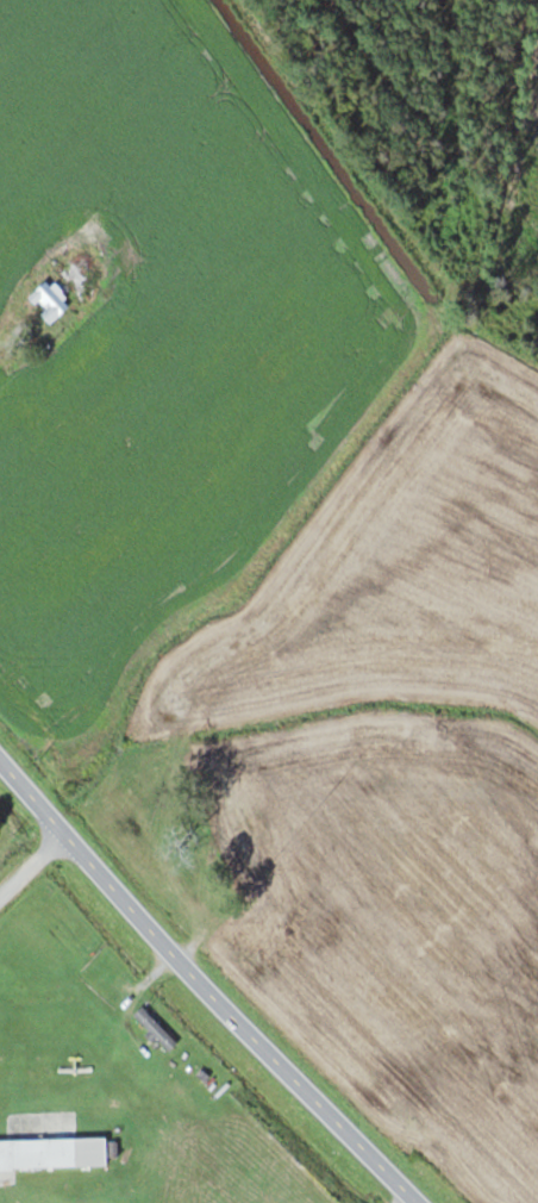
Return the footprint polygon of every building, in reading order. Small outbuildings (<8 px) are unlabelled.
[(28,295),(50,323),(72,305),(51,277),(28,295)] [(134,1013),(169,1049),(178,1040),(144,1004),(134,1013)] [(106,1133),(0,1137),(0,1167),(107,1161),(106,1133)]
